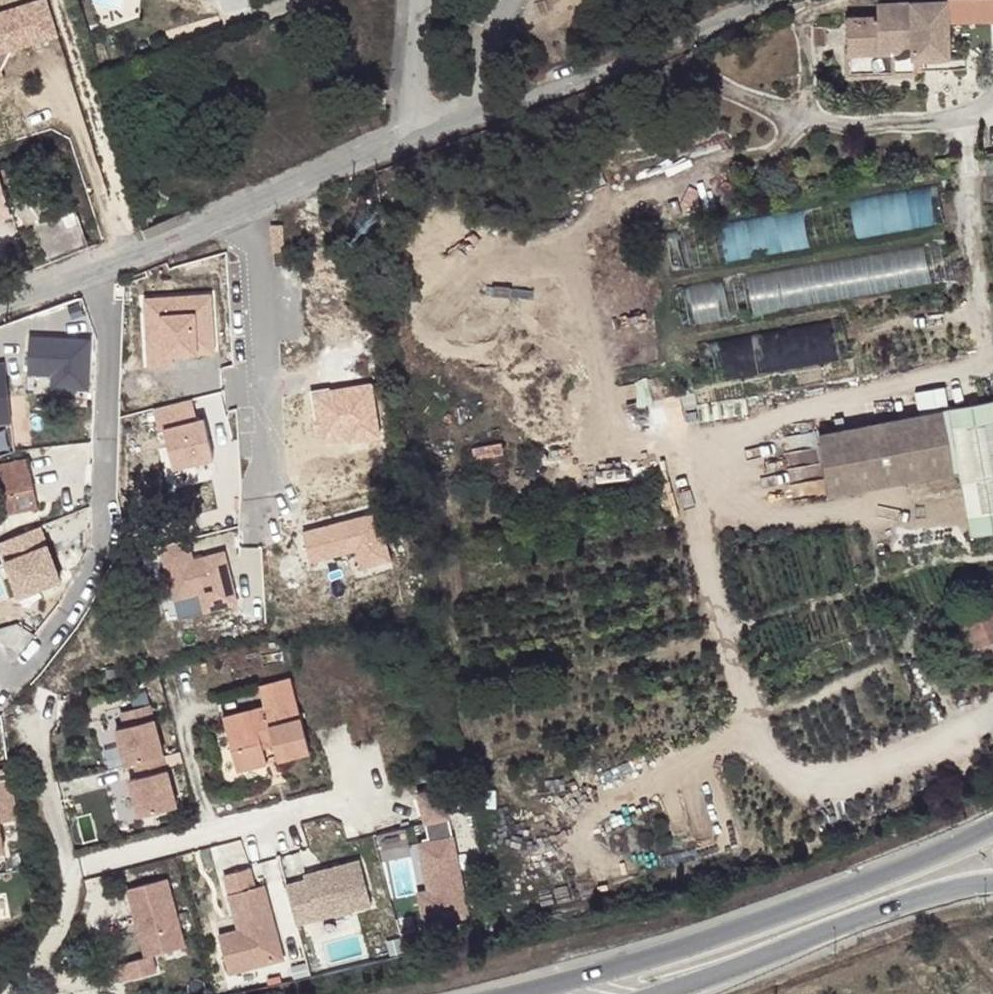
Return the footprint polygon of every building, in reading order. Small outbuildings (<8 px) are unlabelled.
[(61,37),(50,0),(37,0),(0,10),(0,77),(10,74),(4,53),(61,37)] [(944,12),(944,30),(992,28),(992,0),(943,0),(944,12)] [(944,12),(874,14),(875,27),(846,28),(846,42),(861,42),(861,62),(910,60),(911,80),(946,79),(945,59),(944,30),(944,12)] [(861,42),(846,42),(848,82),(911,80),(910,60),(861,62),(861,42)] [(12,218),(0,180),(0,221),(12,218)] [(940,221),(932,186),(853,202),(860,237),(940,221)] [(811,250),(808,214),(725,219),(727,256),(811,250)] [(39,236),(52,268),(89,254),(77,221),(39,236)] [(755,310),(956,279),(951,242),(749,274),(755,310)] [(128,275),(131,343),(195,341),(192,272),(128,275)] [(690,288),(697,323),(733,316),(726,281),(690,288)] [(835,326),(750,332),(753,367),(837,361),(835,326)] [(30,334),(30,373),(52,373),(52,387),(93,387),(93,335),(30,334)] [(0,367),(0,429),(11,428),(5,366),(0,367)] [(148,438),(189,428),(176,375),(135,384),(148,438)] [(921,405),(949,403),(948,387),(919,390),(921,405)] [(952,412),(964,473),(968,472),(992,467),(992,403),(952,412)] [(827,437),(839,498),(964,473),(952,412),(827,437)] [(0,466),(0,509),(1,515),(38,506),(28,460),(0,466)] [(968,472),(981,537),(992,535),(992,467),(968,472)] [(398,561),(379,507),(302,534),(313,567),(356,552),(363,573),(398,561)] [(168,514),(140,522),(157,583),(181,577),(185,590),(221,580),(206,525),(174,534),(168,514)] [(0,540),(0,567),(8,597),(62,584),(49,529),(0,540)] [(251,708),(229,713),(232,723),(212,728),(223,771),(252,764),(248,746),(259,743),(265,761),(297,754),(280,680),(246,688),(251,708)] [(125,763),(152,756),(139,705),(111,712),(115,727),(106,730),(115,765),(125,763)] [(232,723),(229,713),(210,717),(212,728),(232,723)] [(152,756),(125,763),(128,778),(118,780),(127,816),(165,806),(152,756)] [(0,763),(0,847),(16,844),(10,813),(30,809),(20,760),(0,763)] [(427,791),(402,797),(409,828),(419,826),(424,845),(406,849),(417,896),(405,899),(412,931),(457,920),(427,791)] [(352,909),(342,864),(286,877),(287,881),(270,885),(279,926),(352,909)] [(236,867),(209,873),(222,929),(223,935),(203,939),(211,973),(266,961),(249,886),(241,888),(236,867)] [(153,877),(113,886),(130,955),(101,962),(105,978),(140,969),(136,953),(170,945),(153,877)] [(202,933),(203,939),(223,935),(222,929),(202,933)]
